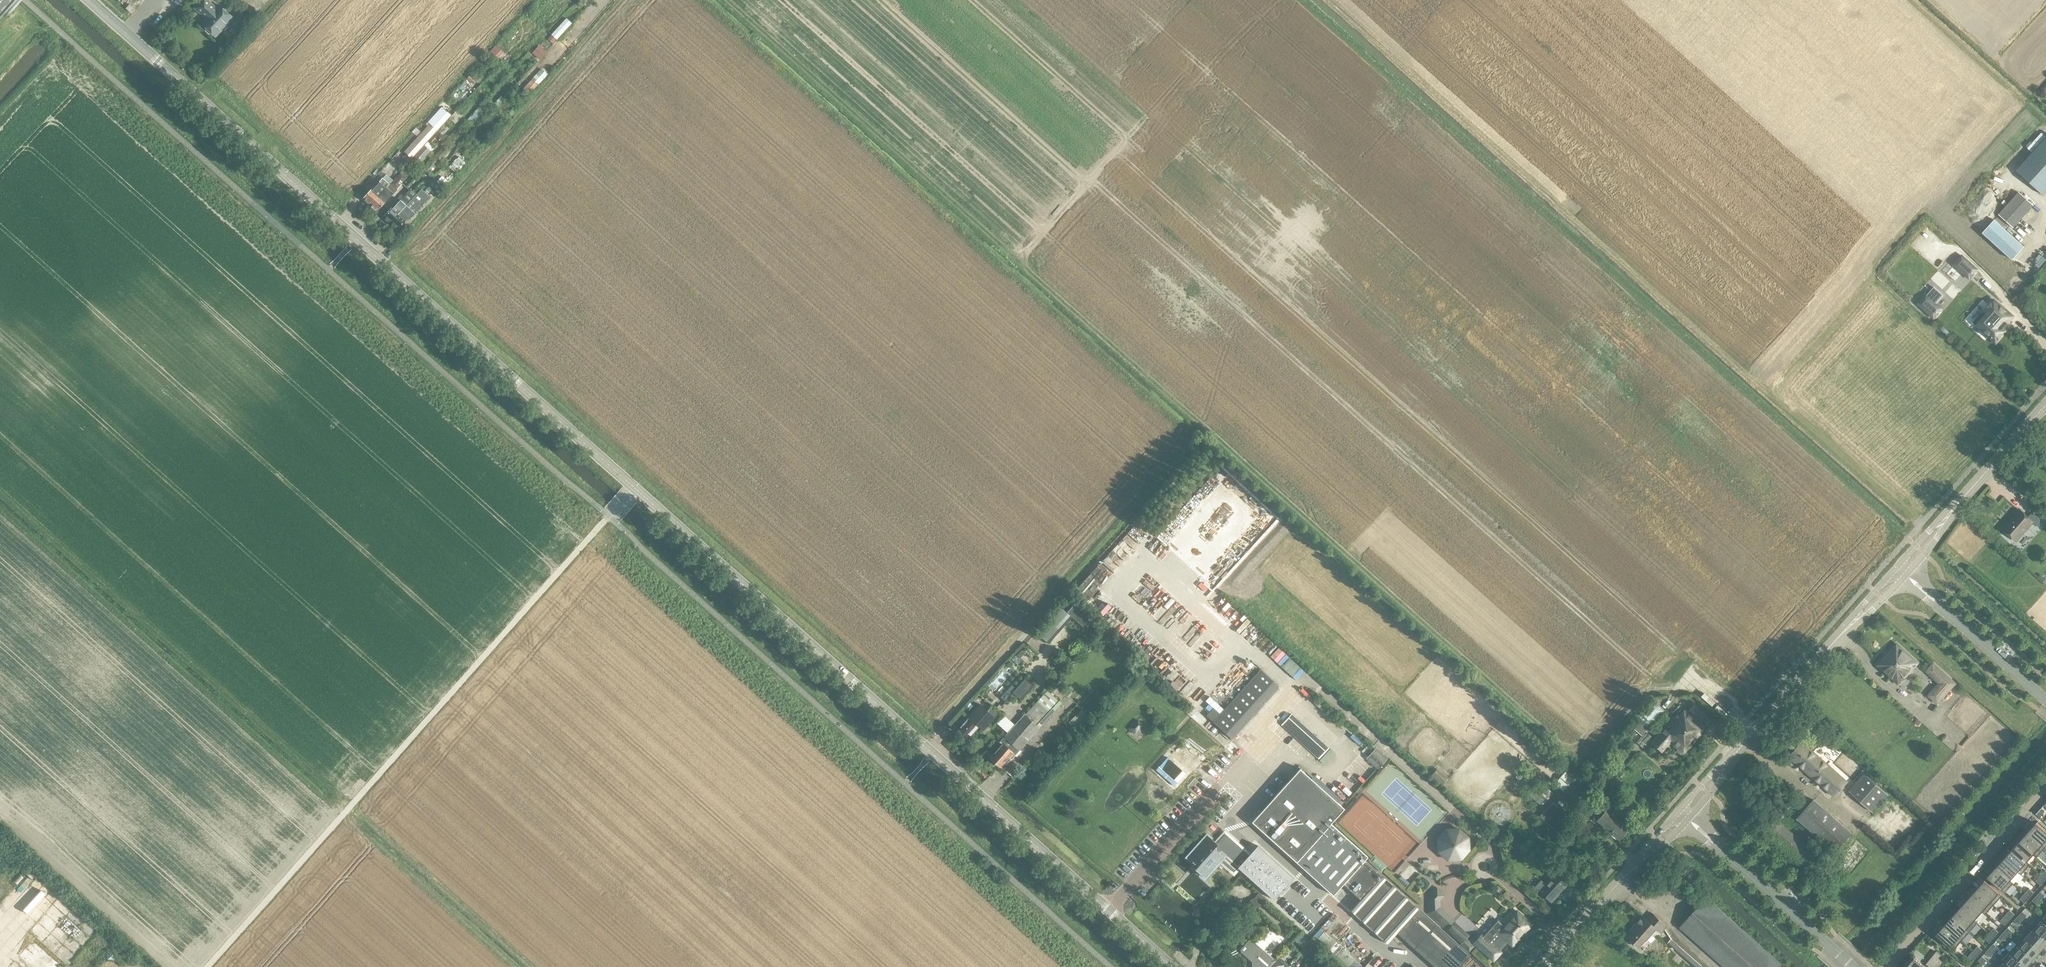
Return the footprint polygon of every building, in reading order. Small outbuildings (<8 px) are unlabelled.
[(215,36),(221,30),(225,30),(227,27),(227,23),(233,17),(219,5),(216,8),(208,0),(201,0),(195,7),(204,16),(206,15),(208,17),(202,24),(205,27),(205,30),(209,33),(212,33),(215,36)] [(134,8),(130,4),(126,8),(131,12),(134,8)] [(566,18),(551,34),(557,39),(571,23),(566,18)] [(553,44),(557,40),(551,35),(547,39),(553,44)] [(540,59),(547,52),(539,45),(532,53),(540,59)] [(495,46),(488,53),(495,59),(502,53),(495,46)] [(538,85),(548,74),(542,68),(532,79),(538,85)] [(471,74),(467,78),(472,83),(476,79),(471,74)] [(536,84),(531,79),(523,87),(529,92),(536,84)] [(442,107),(428,122),(429,123),(436,130),(450,114),(442,107)] [(429,123),(403,150),(411,157),(436,130),(429,123)] [(2045,191),(2045,138),(2016,170),(2043,195),(2045,191)] [(419,162),(429,151),(424,145),(414,156),(419,162)] [(460,155),(449,164),(454,170),(465,161),(460,155)] [(363,199),(370,205),(389,183),(383,178),(363,199)] [(370,205),(377,211),(397,189),(390,182),(389,183),(370,205)] [(2013,184),(1999,199),(2004,203),(2017,188),(2013,184)] [(422,188),(412,200),(390,223),(397,229),(408,217),(411,219),(431,196),(422,188)] [(383,217),(390,223),(412,200),(412,199),(416,194),(411,189),(395,205),(394,204),(383,217)] [(2013,227),(2034,205),(2019,192),(1999,214),(2013,227)] [(2012,259),(2024,246),(1994,219),(1983,232),(2012,259)] [(1962,256),(1954,264),(1969,278),(1971,276),(1971,277),(1976,272),(1975,271),(1977,269),(1962,256)] [(1934,287),(1919,304),(1934,317),(1935,315),(1936,316),(1940,311),(1940,310),(1941,309),(1935,303),(1943,295),(1934,287)] [(1994,299),(1973,322),(1996,342),(1998,340),(1999,340),(2000,339),(2001,339),(2002,339),(2002,338),(2003,338),(2003,337),(2004,336),(2004,335),(2004,334),(2006,331),(2003,328),(2013,316),(1994,299)] [(1947,335),(1950,333),(1942,325),(1939,328),(1947,335)] [(2003,529),(2016,540),(2033,522),(2038,526),(2043,521),(2032,512),(2028,517),(2020,510),(2003,529)] [(1112,573),(1100,563),(1078,588),(1089,598),(1112,573)] [(2040,574),(2038,576),(2045,583),(2045,581),(2045,579),(2040,574)] [(1896,644),(1878,665),(1898,683),(1917,663),(1896,644)] [(1020,658),(1025,653),(1021,650),(1017,655),(1020,658)] [(1018,665),(1022,660),(1015,655),(1011,659),(1018,665)] [(1292,677),(1301,668),(1289,657),(1281,666),(1292,677)] [(1955,683),(1933,663),(1926,671),(1939,683),(1928,695),(1937,703),(1955,683)] [(1279,685),(1261,669),(1213,721),(1231,738),(1279,685)] [(1025,676),(1011,692),(1020,700),(1034,685),(1025,676)] [(1309,699),(1311,696),(1303,688),(1300,690),(1309,699)] [(1006,764),(1010,758),(1011,759),(1015,754),(1017,756),(1021,751),(1019,749),(1039,727),(1037,725),(1058,701),(1047,690),(1025,714),(1000,741),(1002,744),(990,757),(1000,766),(1003,762),(1006,764)] [(1712,706),(1715,702),(1704,693),(1701,696),(1712,706)] [(1648,728),(1664,709),(1652,699),(1636,717),(1648,728)] [(1320,708),(1322,706),(1315,700),(1313,702),(1320,708)] [(968,738),(979,725),(984,730),(989,724),(992,726),(1004,714),(1003,713),(1002,714),(992,705),(987,710),(980,703),(957,728),(968,738)] [(1679,714),(1670,724),(1668,727),(1666,726),(1660,732),(1651,742),(1661,751),(1670,742),(1677,748),(1676,750),(1680,753),(1681,752),(1683,753),(1700,734),(1699,732),(1710,719),(1694,704),(1687,711),(1684,709),(1679,715),(1679,714)] [(1728,714),(1718,705),(1714,709),(1725,718),(1728,714)] [(1081,708),(1068,722),(1076,729),(1088,715),(1081,708)] [(1291,713),(1281,724),(1319,758),(1328,748),(1291,713)] [(1007,732),(1014,724),(1004,714),(997,722),(1007,732)] [(1654,734),(1635,718),(1629,724),(1642,735),(1636,741),(1642,747),(1654,734)] [(1127,729),(1134,735),(1142,726),(1136,720),(1127,729)] [(1338,724),(1345,730),(1347,728),(1340,722),(1338,724)] [(1362,742),(1354,733),(1350,737),(1359,745),(1362,742)] [(1790,757),(1813,778),(1834,796),(1847,782),(1803,742),(1790,757)] [(1378,769),(1388,758),(1376,747),(1366,758),(1378,769)] [(1399,890),(1365,859),(1367,856),(1331,823),(1344,808),(1300,768),(1252,822),(1333,894),(1343,884),(1360,899),(1350,910),(1387,943),(1397,932),(1435,966),(1459,966),(1470,954),(1425,913),(1399,890)] [(1566,772),(1561,778),(1556,783),(1564,790),(1573,779),(1572,778),(1566,772)] [(1889,795),(1871,778),(1865,773),(1849,791),(1873,813),(1889,795)] [(1835,852),(1852,833),(1814,800),(1797,819),(1835,852)] [(1554,829),(1568,815),(1553,801),(1539,816),(1554,829)] [(1618,840),(1628,828),(1607,809),(1597,820),(1618,840)] [(2027,831),(2045,847),(2045,846),(2045,831),(2035,822),(2027,831)] [(1459,828),(1446,829),(1438,838),(1438,851),(1448,859),(1460,859),(1469,849),(1468,837),(1459,828)] [(2045,847),(2027,831),(2019,840),(2037,856),(2045,847)] [(1294,877),(1257,845),(1249,855),(1225,833),(1216,843),(1217,843),(1214,846),(1224,854),(1220,860),(1233,872),(1238,867),(1274,899),(1294,877)] [(1207,834),(1187,856),(1197,865),(1194,868),(1204,877),(1220,860),(1224,854),(1214,846),(1217,843),(1216,843),(1207,834)] [(2037,856),(2019,840),(2011,849),(2029,865),(2026,862),(2034,854),(2037,857),(2037,856)] [(2029,865),(2011,849),(2003,858),(2021,874),(2029,865)] [(1542,861),(1546,857),(1540,852),(1536,856),(1542,861)] [(1382,873),(1387,866),(1375,855),(1369,861),(1382,873)] [(2021,874),(2003,858),(1995,867),(2013,883),(2010,880),(2018,872),(2021,874)] [(2013,883),(1995,867),(1987,876),(2005,892),(2013,883)] [(1556,872),(1545,883),(1539,890),(1540,891),(1551,901),(1568,882),(1556,872)] [(1406,888),(1411,883),(1401,875),(1397,880),(1406,888)] [(2041,885),(2045,880),(2040,875),(2036,880),(2041,885)] [(1539,890),(1545,883),(1541,879),(1533,888),(1538,892),(1540,891),(1539,890)] [(1984,879),(1976,888),(1976,889),(1994,905),(2002,895),(1984,879)] [(1427,913),(1470,952),(1474,947),(1466,939),(1469,935),(1454,922),(1455,920),(1441,907),(1440,900),(1445,895),(1437,887),(1436,887),(1434,886),(1426,895),(1427,913)] [(2029,888),(2024,893),(2029,898),(2034,892),(2029,888)] [(1994,905),(1976,889),(1968,898),(1986,914),(1994,905)] [(2045,895),(2040,891),(2036,896),(2040,900),(2045,895)] [(1252,898),(1249,901),(1258,909),(1261,905),(1261,906),(1264,903),(1265,903),(1267,900),(1259,892),(1253,899),(1252,898)] [(2029,898),(2024,893),(2020,898),(2025,903),(2029,898)] [(2037,904),(2040,900),(2036,896),(2032,900),(2037,904)] [(1782,963),(1707,897),(1700,905),(1680,927),(1725,966),(1778,966),(1782,963)] [(1986,914),(1968,898),(1960,907),(1974,920),(1982,911),(1985,914),(1986,914)] [(1974,920),(1960,907),(1952,916),(1970,932),(1970,931),(1967,928),(1974,920)] [(2010,919),(2015,914),(2010,910),(2005,915),(2010,919)] [(1531,924),(1517,911),(1504,925),(1501,922),(1479,947),(1493,960),(1501,952),(1499,950),(1508,941),(1512,945),(1531,924)] [(2027,915),(2022,911),(2018,916),(2023,920),(2027,915)] [(1661,932),(1667,925),(1653,913),(1652,913),(1655,916),(1650,922),(1643,916),(1626,935),(1643,950),(1643,949),(1639,946),(1656,928),(1661,932)] [(2005,924),(2010,919),(2005,915),(2000,920),(2005,924)] [(1970,932),(1952,916),(1943,925),(1961,941),(1970,932)] [(2019,924),(2023,920),(2018,916),(2014,920),(2019,924)] [(1326,928),(1332,922),(1328,919),(1323,925),(1326,928)] [(2039,919),(2031,927),(2045,941),(2045,925),(2039,919)] [(1961,941),(1943,925),(1935,934),(1953,950),(1961,941)] [(2012,931),(2008,927),(2004,932),(2008,936),(2012,931)] [(2031,927),(2024,935),(2040,950),(2045,943),(2045,941),(2031,927)] [(1316,939),(1323,931),(1320,928),(1313,937),(1316,939)] [(1994,937),(1998,932),(1994,928),(1989,933),(1994,937)] [(1241,948),(1241,952),(1246,956),(1252,961),(1252,966),(1269,966),(1275,960),(1264,949),(1273,939),(1264,931),(1255,941),(1250,937),(1241,948)] [(1336,956),(1342,947),(1324,931),(1317,940),(1336,956)] [(2004,940),(2008,936),(2004,932),(2000,936),(2004,940)] [(1989,942),(1994,937),(1989,933),(1984,938),(1989,942)] [(1302,934),(1298,939),(1304,945),(1308,940),(1302,934)] [(2040,950),(2024,935),(2024,936),(2026,938),(2020,945),(2017,943),(2033,958),(2040,950)] [(1671,939),(1668,942),(1696,966),(1703,966),(1671,939)] [(32,940),(8,966),(63,966),(32,940)] [(1311,952),(1316,947),(1310,941),(1305,945),(1311,952)] [(1998,947),(1993,943),(1989,948),(1994,952),(1998,947)] [(2033,958),(2017,943),(2010,952),(2026,966),(2033,958)] [(1978,945),(1973,951),(1978,955),(1983,950),(1978,945)] [(1362,965),(1343,948),(1336,956),(1349,966),(1361,966),(1362,965)] [(1990,956),(1994,952),(1989,948),(1985,952),(1990,956)] [(1941,955),(1936,951),(1926,964),(1930,966),(1931,966),(1941,955)] [(1973,960),(1978,955),(1973,951),(1968,956),(1973,960)] [(2010,952),(2002,960),(2010,966),(2025,966),(2026,966),(2010,952)] [(1941,955),(1931,966),(1939,966),(1943,962),(1939,958),(1941,955)] [(1986,960),(1982,956),(1978,960),(1982,964),(1986,960)] [(1925,965),(1914,957),(1911,961),(1908,959),(1903,965),(1905,966),(1923,966),(1925,965)]
